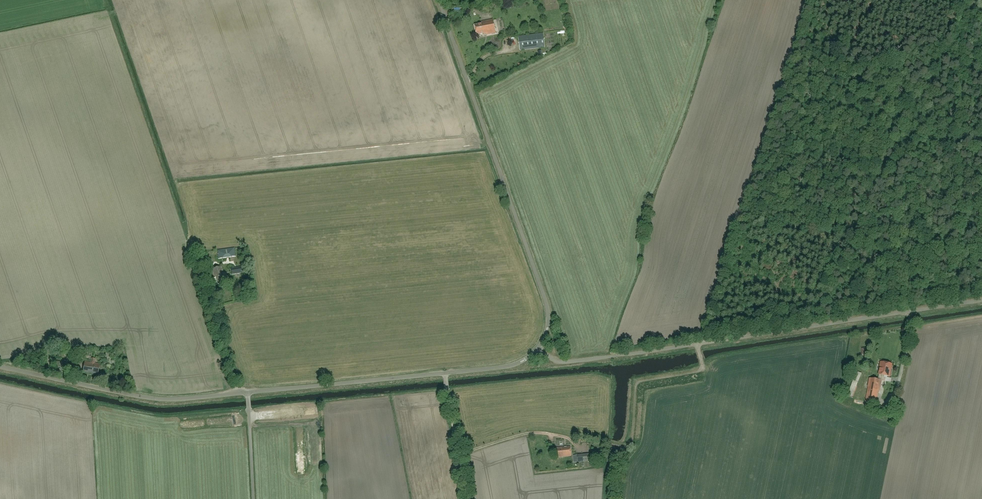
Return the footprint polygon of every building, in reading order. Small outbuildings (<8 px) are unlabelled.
[(477,35),(484,33),(485,35),(496,33),(493,19),(482,22),(482,23),(475,25),(477,35)] [(518,37),(520,50),(545,47),(543,34),(518,37)] [(218,259),(236,257),(235,248),(217,250),(218,259)] [(219,284),(226,282),(223,273),(224,273),(221,266),(212,270),(215,278),(216,277),(219,284)] [(91,362),(85,361),(83,372),(98,375),(100,363),(95,363),(95,358),(92,358),(91,362)] [(56,361),(54,371),(72,374),(73,367),(64,366),(64,362),(56,361)] [(880,363),(877,379),(867,377),(863,402),(878,404),(882,380),(887,380),(890,365),(880,363)] [(862,372),(856,370),(846,394),(852,396),(862,372)] [(557,457),(571,455),(570,446),(556,448),(557,457)] [(590,454),(577,455),(578,463),(590,461),(590,454)]
